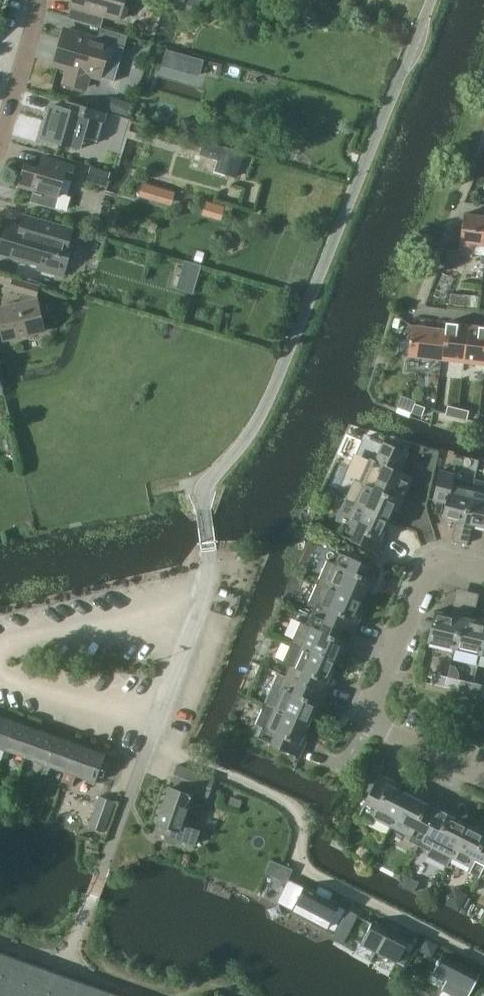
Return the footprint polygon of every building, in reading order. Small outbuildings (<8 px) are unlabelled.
[(70,6),(73,7),(70,18),(101,27),(105,16),(119,20),(125,0),(72,0),(70,6)] [(65,30),(55,64),(69,68),(65,82),(85,88),(90,74),(100,77),(115,81),(124,47),(128,35),(101,28),(97,39),(65,30)] [(166,49),(161,65),(199,76),(203,59),(166,49)] [(109,97),(105,110),(129,116),(132,103),(109,97)] [(68,101),(65,109),(52,105),(43,138),(80,149),(84,137),(98,141),(106,112),(68,101)] [(222,146),(215,171),(237,178),(244,152),(222,146)] [(60,192),(65,177),(72,179),(75,166),(50,158),(47,170),(25,164),(18,186),(34,190),(31,201),(62,210),(67,194),(60,192)] [(108,184),(112,169),(93,164),(89,178),(108,184)] [(143,182),(140,196),(171,204),(175,191),(143,182)] [(209,199),(204,211),(222,218),(226,205),(209,199)] [(57,223),(25,214),(21,227),(7,223),(0,249),(0,253),(39,264),(38,268),(63,276),(72,242),(69,241),(72,227),(57,223)] [(464,214),(459,254),(472,256),(473,243),(483,245),(483,216),(464,214)] [(185,260),(182,272),(198,276),(201,265),(185,260)] [(443,273),(434,296),(445,300),(454,278),(443,273)] [(15,278),(11,290),(23,294),(21,303),(0,308),(0,319),(4,339),(43,331),(36,295),(39,285),(15,278)] [(446,329),(442,360),(464,362),(468,325),(446,322),(445,329),(446,329)] [(412,325),(408,356),(442,360),(446,329),(445,329),(412,325)] [(464,362),(483,365),(483,327),(468,325),(464,362)] [(402,395),(398,407),(412,412),(416,400),(402,395)] [(450,397),(448,406),(458,408),(460,400),(450,397)] [(460,400),(458,408),(469,411),(471,402),(460,400)] [(415,404),(412,412),(422,416),(425,407),(415,404)] [(354,479),(345,500),(389,519),(398,500),(402,502),(413,477),(400,471),(408,452),(384,442),(375,460),(371,459),(361,482),(354,479)] [(472,488),(452,483),(454,474),(440,471),(433,500),(446,503),(443,517),(461,521),(460,525),(455,525),(452,539),(460,543),(472,488)] [(474,479),(472,488),(460,543),(468,543),(472,529),(467,527),(468,523),(483,527),(483,481),(474,479)] [(383,534),(389,519),(345,500),(336,521),(342,523),(338,534),(380,553),(387,536),(383,534)] [(327,560),(318,580),(363,600),(369,585),(374,587),(381,570),(339,552),(334,563),(327,560)] [(356,615),(363,600),(318,580),(309,601),(316,604),(311,614),(354,633),(361,617),(356,615)] [(455,648),(463,612),(452,610),(451,614),(435,611),(428,642),(455,648)] [(483,638),(483,622),(473,619),(474,615),(463,612),(455,648),(480,654),(483,638)] [(347,649),(354,633),(311,614),(307,624),(300,621),(291,642),(336,662),(342,647),(347,649)] [(329,676),(336,662),(291,642),(283,662),(290,665),(285,676),(327,694),(334,678),(329,676)] [(445,687),(448,677),(433,673),(431,684),(445,687)] [(320,710),(327,694),(285,676),(280,687),(284,689),(276,708),(276,709),(309,723),(316,708),(320,710)] [(462,680),(448,677),(445,687),(460,690),(462,680)] [(302,738),(309,723),(276,709),(276,708),(265,703),(256,724),(262,727),(257,738),(300,756),(307,740),(302,738)] [(15,721),(0,716),(0,747),(5,749),(15,721)] [(25,756),(35,728),(15,721),(5,749),(25,756)] [(45,764),(55,736),(35,728),(25,756),(45,764)] [(65,771),(75,743),(55,736),(45,764),(65,771)] [(105,754),(75,743),(65,771),(62,780),(73,784),(76,775),(95,782),(105,754)] [(208,797),(214,779),(177,766),(170,784),(208,797)] [(372,817),(392,826),(408,794),(393,787),(396,783),(379,774),(359,815),(370,821),(372,817)] [(157,823),(154,832),(164,835),(165,840),(174,838),(194,845),(199,831),(181,825),(192,796),(169,788),(157,823)] [(419,846),(440,805),(425,797),(422,802),(408,794),(392,826),(410,836),(408,840),(419,846)] [(103,831),(114,800),(100,795),(89,826),(103,831)] [(452,857),(468,825),(453,817),(456,813),(440,805),(419,846),(430,852),(428,856),(447,866),(452,857)] [(483,867),(483,829),(482,832),(468,825),(452,857),(470,866),(468,871),(479,876),(483,867)] [(271,861),(267,872),(276,876),(281,865),(271,861)] [(405,874),(399,884),(414,892),(419,881),(405,874)] [(289,881),(278,901),(293,909),(291,912),(326,930),(328,927),(335,930),(346,910),(339,906),(341,902),(330,896),(332,893),(320,886),(318,890),(305,884),(303,888),(289,881)] [(454,887),(446,904),(460,911),(468,894),(454,887)] [(374,918),(360,944),(404,966),(415,944),(407,940),(409,936),(400,931),(402,928),(389,921),(387,925),(374,918)] [(426,938),(420,950),(433,956),(438,944),(426,938)] [(458,960),(444,953),(434,972),(448,979),(443,990),(454,995),(469,995),(481,972),(458,960)] [(0,954),(0,995),(114,995),(0,954)]
